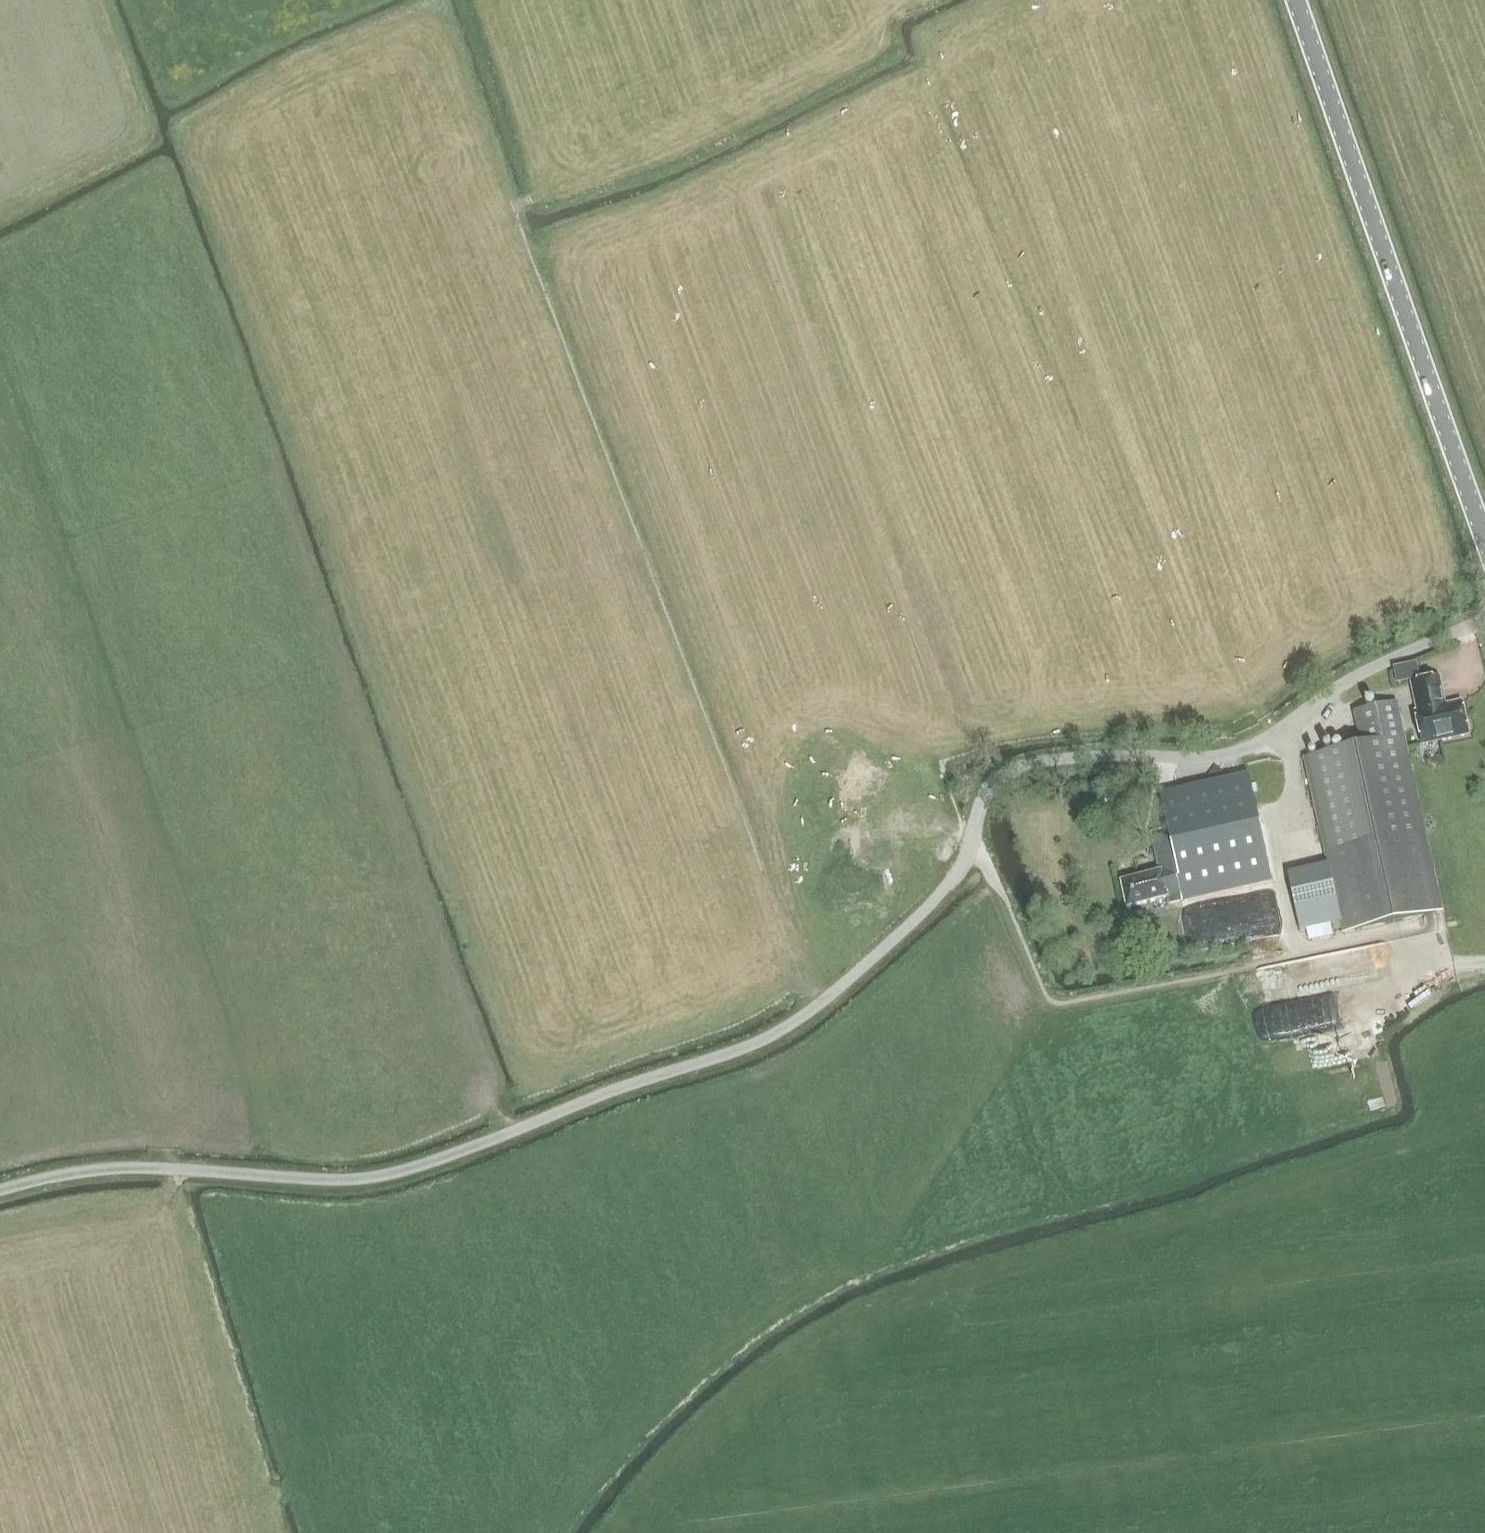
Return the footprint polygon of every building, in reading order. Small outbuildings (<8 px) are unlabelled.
[(1412,666),(1394,669),(1397,684),(1415,680),(1412,666)] [(1468,733),(1470,729),(1469,722),(1465,720),(1461,702),(1445,706),(1439,678),(1411,684),(1417,712),(1415,712),(1422,746),(1469,735),(1468,733)] [(1343,935),(1355,932),(1442,913),(1396,703),(1352,712),(1360,745),(1304,758),(1328,864),(1341,923),(1343,935)] [(1169,906),(1273,882),(1251,780),(1227,782),(1233,817),(1169,827),(1169,828),(1151,832),(1161,873),(1121,882),(1127,908),(1167,898),(1169,906)] [(1276,1037),(1341,1019),(1333,989),(1268,1006),(1276,1037)]
